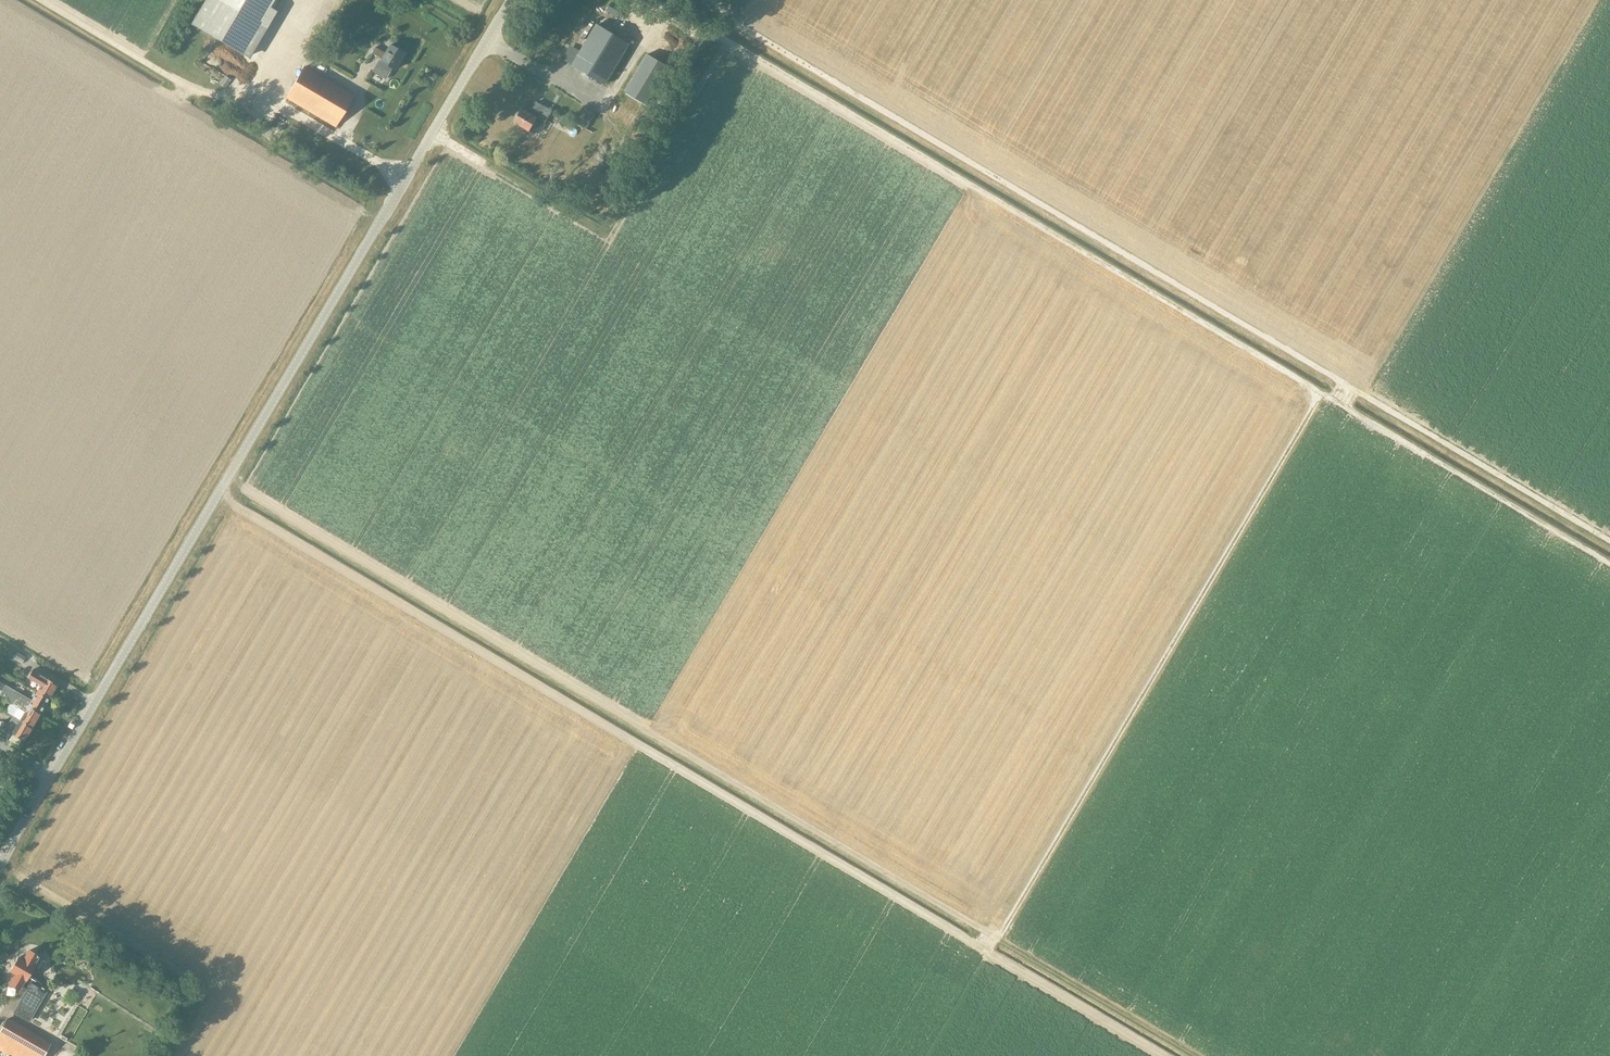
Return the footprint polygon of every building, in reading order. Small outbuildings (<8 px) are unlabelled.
[(191,24),(249,58),(277,11),(270,7),(274,0),(205,0),(191,24)] [(604,7),(617,17),(624,9),(612,0),(610,0),(604,7)] [(597,24),(572,65),(603,84),(628,43),(597,24)] [(376,48),(373,54),(379,58),(380,59),(379,60),(375,67),(387,75),(385,78),(386,78),(392,68),(393,69),(403,53),(389,45),(384,53),(376,48)] [(647,105),(669,67),(646,53),(624,91),(647,105)] [(360,76),(362,65),(356,64),(354,75),(360,76)] [(335,126),(353,95),(303,66),(285,97),(335,126)] [(514,122),(529,131),(537,117),(545,122),(552,109),(543,104),(543,105),(535,101),(529,113),(521,108),(514,122)] [(582,106),(574,121),(586,128),(595,113),(582,106)] [(10,646),(6,654),(21,662),(25,655),(10,646)] [(36,692),(48,699),(57,684),(45,678),(46,677),(32,669),(28,677),(40,685),(36,692)] [(36,692),(31,700),(5,684),(5,685),(0,682),(0,689),(40,713),(48,699),(36,692)] [(40,713),(0,689),(0,697),(17,707),(13,716),(32,727),(40,713)] [(32,727),(13,716),(8,724),(2,721),(0,724),(0,729),(11,735),(12,734),(23,741),(32,727)] [(14,973),(10,981),(19,986),(21,984),(27,987),(13,1011),(28,1020),(46,989),(29,976),(34,967),(39,970),(45,961),(39,957),(40,955),(28,949),(22,959),(17,956),(9,970),(14,973)] [(0,1031),(0,1049),(7,1053),(6,1055),(8,1055),(42,1055),(50,1043),(7,1019),(0,1031)]
